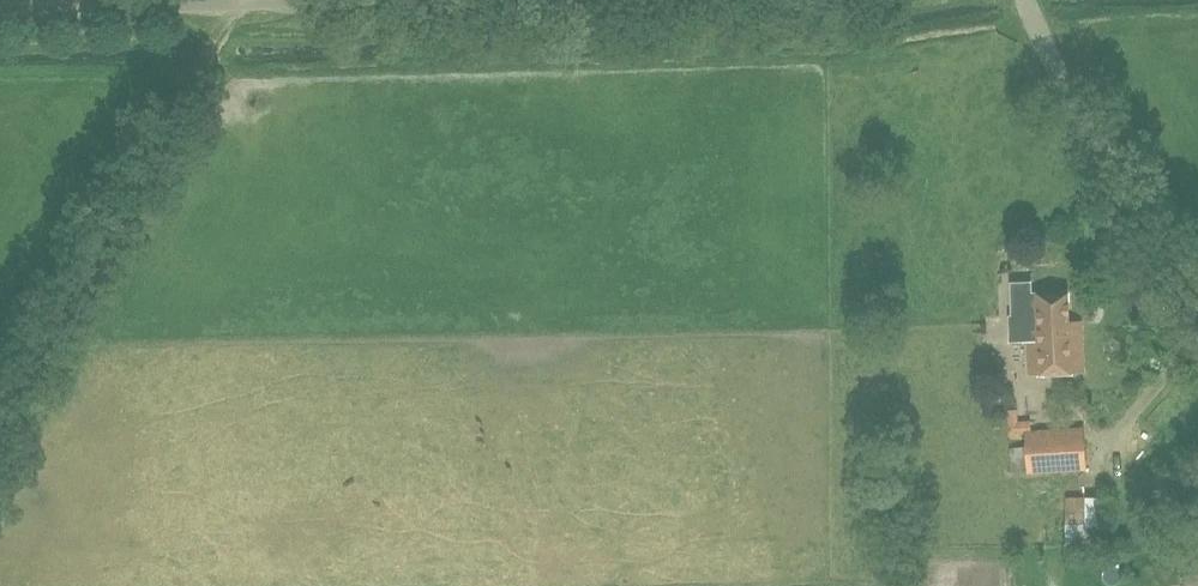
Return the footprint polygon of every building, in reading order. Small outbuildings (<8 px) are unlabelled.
[(1026,292),(1028,372),(1081,371),(1080,319),(1067,320),(1066,291),(1026,292)] [(1082,430),(1030,433),(1029,420),(1017,420),(1016,410),(1004,410),(1008,439),(1025,437),(1027,471),(1084,468),(1082,430)] [(1112,495),(1094,494),(1094,518),(1112,519),(1112,495)] [(1089,543),(1091,498),(1074,497),(1072,542),(1089,543)]
